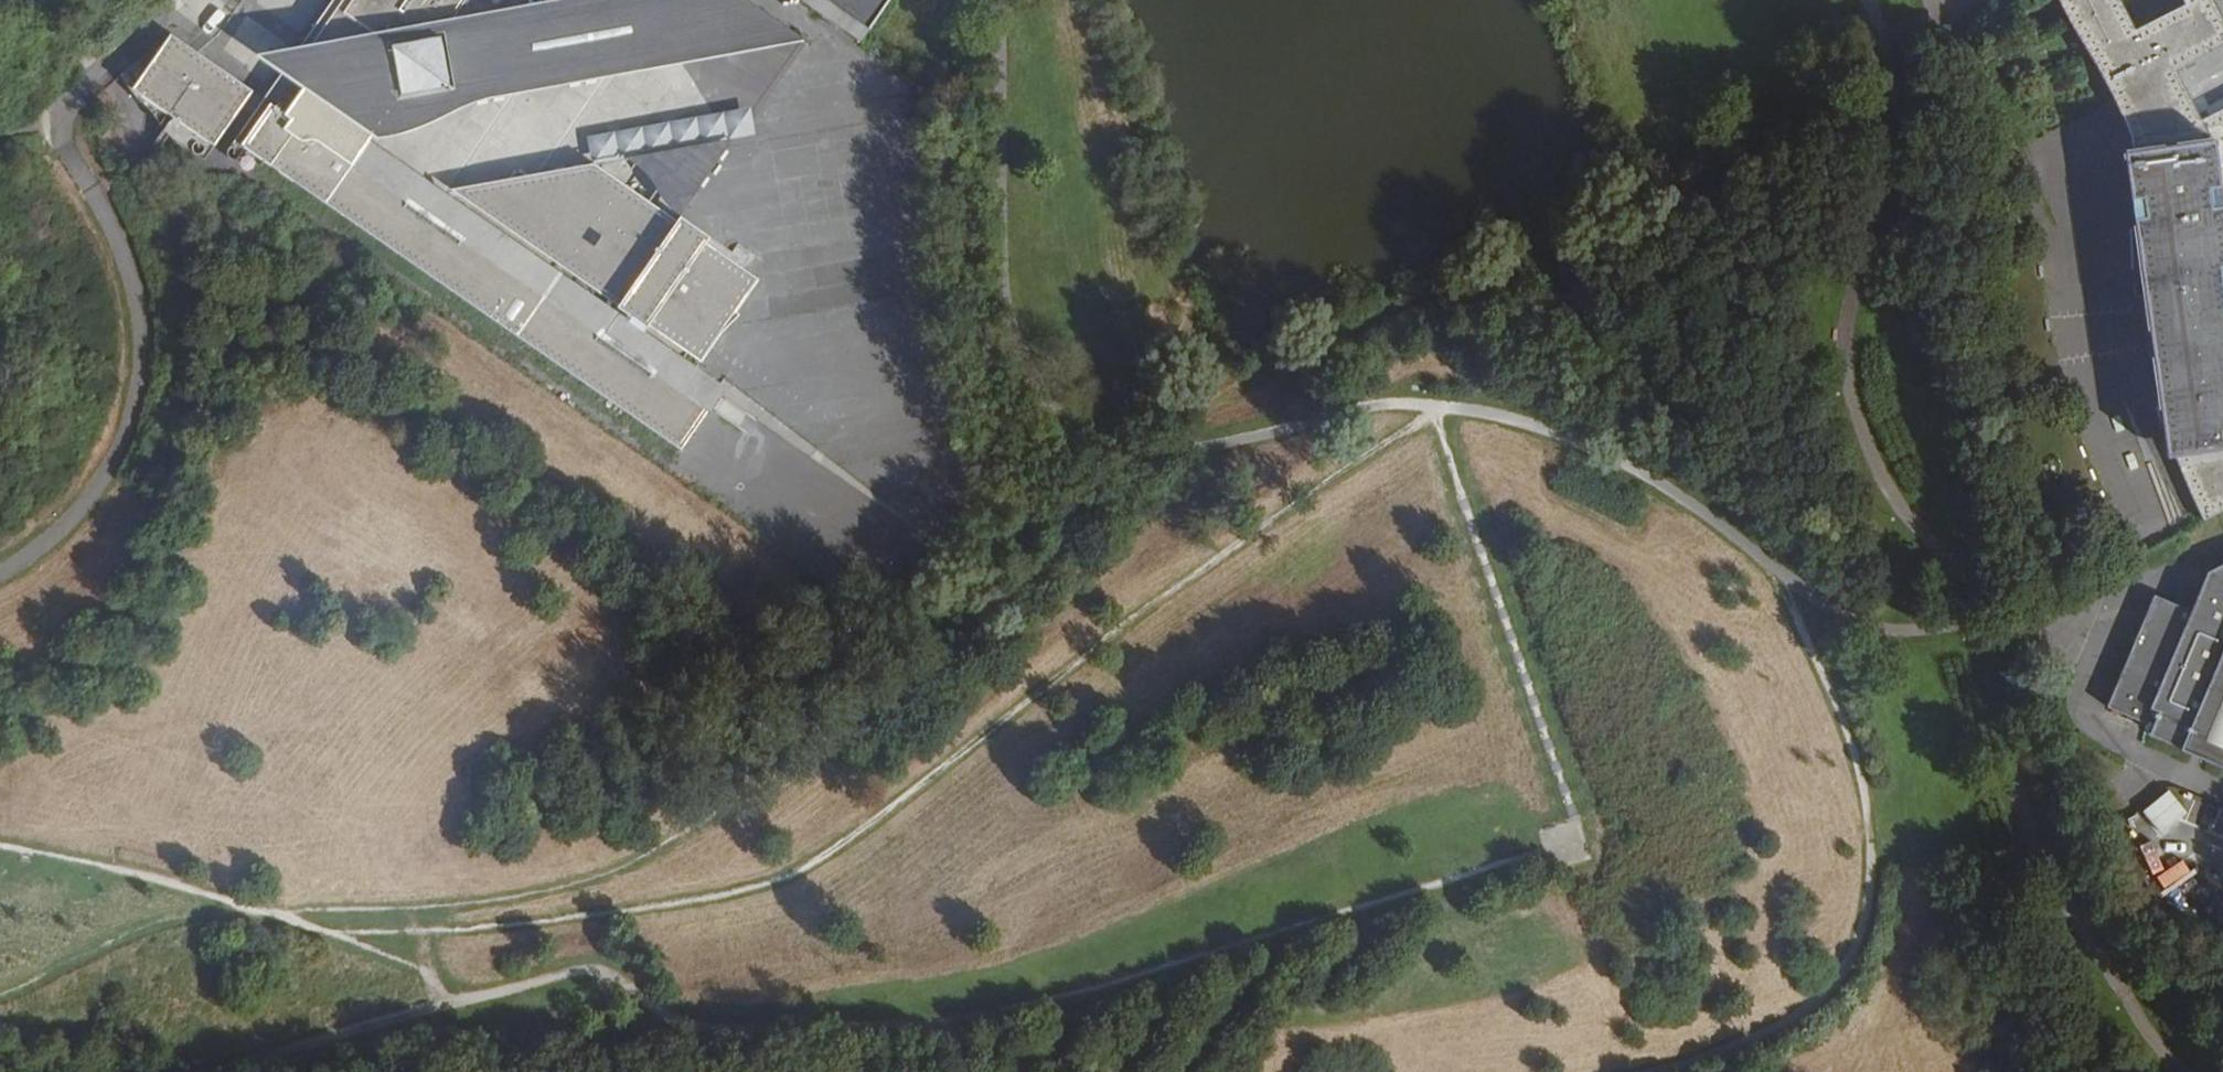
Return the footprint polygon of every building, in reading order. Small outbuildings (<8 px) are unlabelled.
[(278,106),(266,116),(239,153),(233,157),(233,167),(279,168),(690,456),(736,389),(708,370),(724,347),(749,322),(743,317),(767,282),(713,242),(689,224),(735,154),(724,148),(643,164),(659,180),(666,197),(684,218),(682,222),(607,171),(465,196),(627,310),(624,313),(385,144),(434,133),(451,125),(467,117),(485,106),(815,46),(753,0),(583,0),(464,20),(478,0),(353,0),(278,106)] [(865,46),(898,0),(800,0),(865,46)] [(2222,512),(2222,21),(2212,0),(2183,0),(2186,6),(2138,31),(2122,0),(2057,0),(2069,26),(2110,97),(2126,154),(2120,156),(2126,204),(2127,269),(2132,310),(2152,406),(2157,458),(2168,459),(2194,526),(2222,512)] [(214,163),(259,97),(177,39),(175,43),(129,79),(173,135),(214,163)] [(2148,603),(2100,715),(2137,731),(2134,739),(2222,778),(2222,565),(2194,579),(2180,614),(2148,603)]
